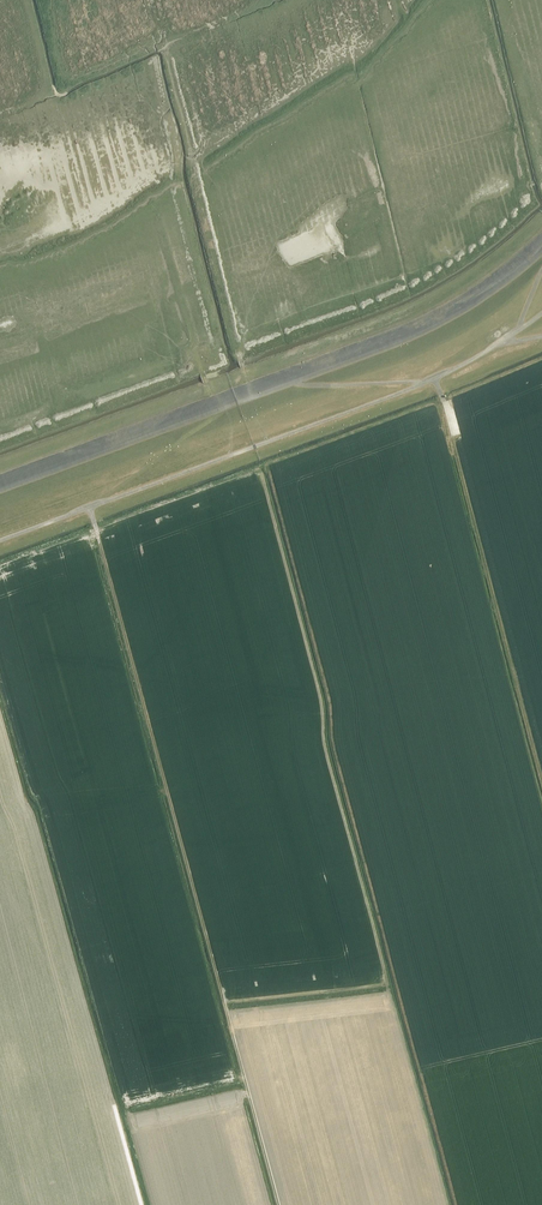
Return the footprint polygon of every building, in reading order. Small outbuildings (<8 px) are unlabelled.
[(295,365),(279,370),(282,379),(291,376),(289,372),(292,371),(291,368),(296,367),(295,365)]
